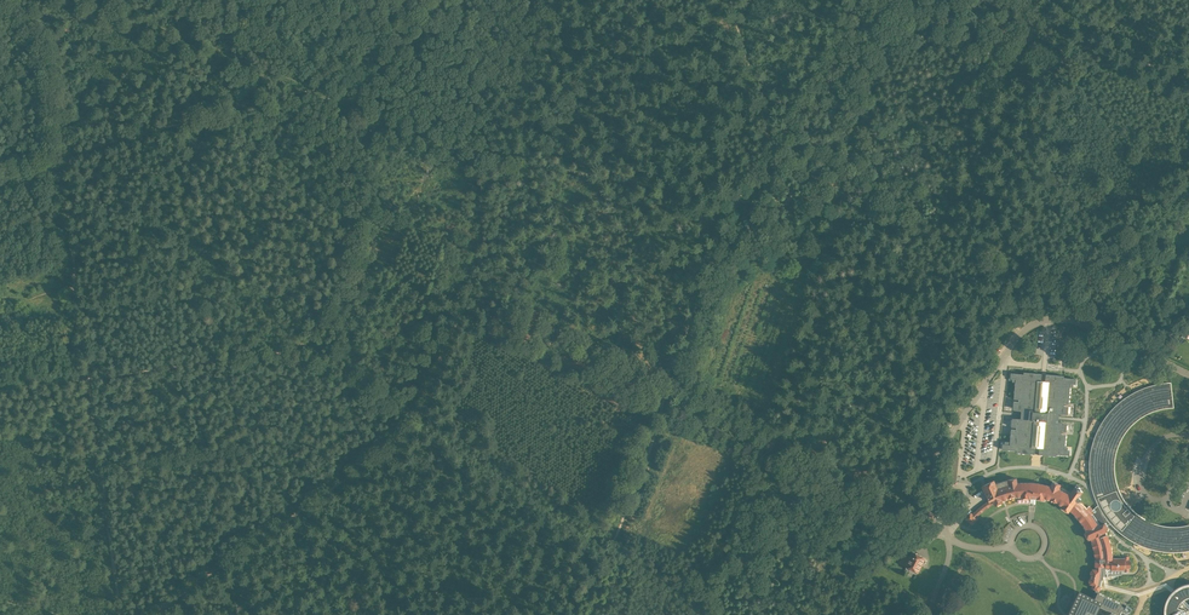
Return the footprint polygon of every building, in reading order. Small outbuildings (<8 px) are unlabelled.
[(1036,28),(1039,23),(1024,12),(1020,18),(1036,28)] [(1003,444),(1002,449),(1017,451),(1017,452),(1035,454),(1039,454),(1057,456),(1057,454),(1070,455),(1070,450),(1068,450),(1068,447),(1065,447),(1066,434),(1061,434),(1061,433),(1062,431),(1066,432),(1066,431),(1065,431),(1066,424),(1049,421),(1049,413),(1067,413),(1068,406),(1069,406),(1064,406),(1064,403),(1069,404),(1070,387),(1073,387),(1073,384),(1076,384),(1076,379),(1064,378),(1064,376),(1046,374),(1045,381),(1041,381),(1042,374),(1024,372),(1024,374),(1011,373),(1011,378),(1013,379),(1013,381),(1016,382),(1014,399),(1019,399),(1019,402),(1014,401),(1015,402),(1014,409),(1032,412),(1031,420),(1013,419),(1013,426),(1012,426),(1012,427),(1016,427),(1016,430),(1011,429),(1011,433),(1010,442),(1005,441),(1005,444),(1003,444)] [(973,515),(971,513),(966,520),(973,525),(977,519),(976,517),(981,512),(988,507),(994,503),(995,505),(996,504),(997,504),(998,504),(999,504),(999,503),(1000,503),(1001,502),(1002,501),(1002,499),(1008,497),(1015,496),(1022,495),(1022,497),(1029,497),(1033,498),(1037,498),(1044,499),(1044,497),(1050,499),(1057,502),(1063,505),(1062,507),(1063,507),(1064,508),(1064,509),(1065,509),(1065,510),(1066,510),(1067,510),(1068,510),(1069,511),(1070,510),(1075,514),(1080,519),(1084,525),(1088,531),(1085,532),(1089,539),(1091,538),(1094,546),(1095,554),(1096,562),(1096,570),(1093,569),(1092,570),(1092,571),(1091,572),(1091,573),(1091,574),(1091,575),(1091,578),(1090,579),(1090,580),(1089,580),(1089,581),(1090,582),(1090,583),(1093,584),(1092,588),(1099,591),(1102,583),(1103,577),(1105,576),(1122,575),(1122,574),(1122,569),(1125,569),(1125,572),(1129,572),(1129,568),(1130,568),(1130,560),(1129,560),(1129,556),(1125,557),(1125,559),(1112,559),(1112,556),(1111,553),(1111,549),(1110,545),(1109,541),(1108,538),(1105,532),(1109,530),(1106,526),(1108,525),(1110,523),(1116,529),(1120,533),(1124,536),(1130,540),(1135,542),(1141,545),(1148,548),(1153,549),(1164,551),(1172,552),(1180,552),(1188,550),(1188,524),(1182,525),(1171,526),(1164,526),(1158,524),(1150,521),(1140,516),(1135,512),(1132,509),(1130,507),(1125,501),(1124,499),(1121,493),(1119,489),(1116,480),(1115,473),(1115,468),(1115,462),(1116,454),(1118,448),(1120,444),(1122,437),(1127,431),(1131,425),(1137,420),(1142,417),(1148,414),(1152,412),(1156,410),(1160,409),(1174,408),(1171,382),(1164,382),(1153,384),(1145,387),(1138,390),(1128,395),(1122,399),(1115,405),(1110,411),(1107,414),(1104,418),(1100,425),(1096,432),(1094,439),(1092,444),(1091,450),(1089,457),(1089,464),(1089,470),(1089,476),(1090,482),(1092,489),(1096,501),(1098,505),(1096,506),(1093,509),(1090,506),(1086,509),(1083,506),(1079,502),(1081,499),(1079,497),(1083,491),(1080,489),(1081,488),(1079,487),(1078,488),(1075,486),(1069,495),(1063,491),(1059,490),(1060,489),(1059,488),(1060,485),(1052,482),(1051,487),(1047,485),(1038,484),(1036,483),(1032,483),(1030,483),(1021,483),(1017,484),(1016,478),(1008,480),(1004,481),(996,484),(994,481),(982,486),(989,501),(985,503),(979,509),(973,515)] [(906,555),(904,558),(902,557),(900,562),(906,565),(906,569),(909,570),(910,571),(916,574),(917,574),(918,572),(923,563),(925,563),(926,560),(925,559),(925,558),(913,552),(910,557),(906,555)] [(1187,584),(1182,585),(1176,588),(1172,592),(1169,596),(1166,601),(1164,606),(1164,612),(1164,614),(1188,614),(1188,583),(1187,584)] [(1098,593),(1098,592),(1094,600),(1092,599),(1090,601),(1082,597),(1074,614),(1129,614),(1130,611),(1123,608),(1124,607),(1123,606),(1121,605),(1122,604),(1100,594),(1098,593)]
